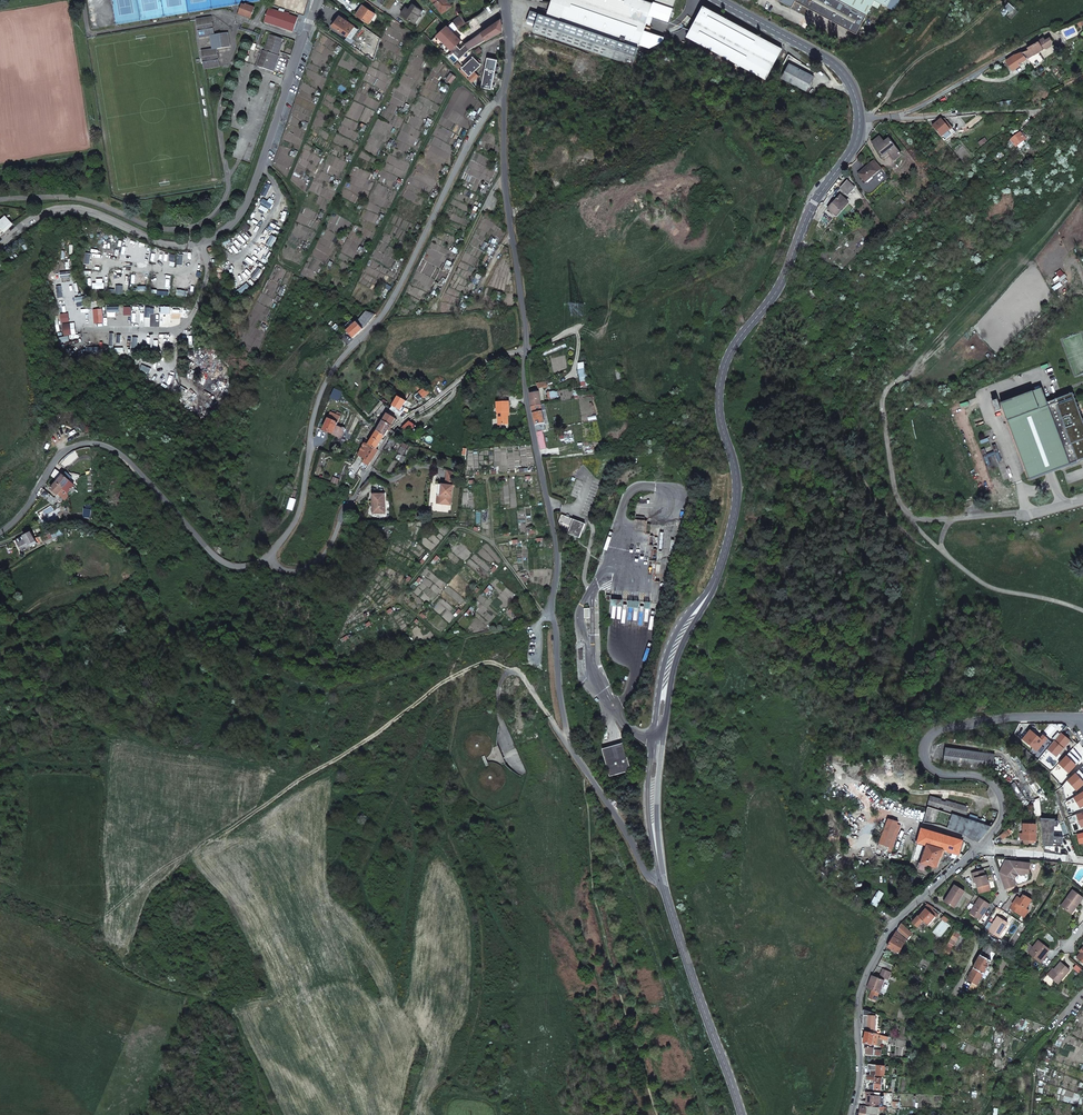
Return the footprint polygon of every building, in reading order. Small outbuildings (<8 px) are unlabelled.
[(442,13),(452,6),(448,0),(433,0),(442,13)] [(546,16),(531,11),(527,22),(536,25),(534,30),(632,64),(649,16),(653,3),(646,0),(552,0),(546,16)] [(856,34),(867,15),(872,5),(875,0),(874,0),(779,0),(792,7),(792,8),(806,16),(810,9),(856,34)] [(881,4),(875,0),(872,5),(878,9),(881,4)] [(649,16),(669,23),(674,8),(654,1),(653,3),(649,16)] [(1008,3),(1005,7),(1010,12),(1014,8),(1008,3)] [(405,9),(401,14),(415,24),(420,16),(419,16),(422,11),(412,4),(409,8),(408,10),(405,9)] [(251,19),(255,8),(246,5),(246,6),(242,16),(251,19)] [(363,5),(357,15),(369,23),(375,14),(363,5)] [(703,6),(686,37),(765,80),(782,48),(751,31),(703,6)] [(265,22),(293,32),(295,25),(298,18),(269,8),(265,22)] [(340,16),(333,26),(347,36),(351,39),(358,29),(354,26),(340,16)] [(453,22),(458,28),(465,24),(468,22),(462,16),(453,22)] [(204,63),(205,69),(220,67),(217,49),(230,47),(228,33),(214,35),(211,17),(197,20),(198,26),(202,25),(203,31),(199,31),(199,38),(211,36),(213,49),(202,51),(203,57),(207,57),(208,62),(204,63)] [(437,35),(452,51),(460,59),(470,50),(503,31),(501,19),(464,43),(464,44),(460,48),(455,43),(460,39),(447,26),(437,35)] [(278,52),(282,39),(270,35),(266,48),(278,52)] [(351,39),(347,36),(345,40),(351,45),(354,41),(351,39)] [(1044,37),(1027,47),(1028,49),(1022,52),(1027,58),(1031,65),(1033,64),(1035,67),(1044,61),(1038,51),(1043,48),(1046,49),(1051,45),(1052,41),(1050,37),(1045,40),(1044,37)] [(258,67),(274,72),(279,56),(277,55),(278,52),(266,48),(265,51),(264,51),(258,67)] [(1019,61),(1027,58),(1022,52),(1014,55),(1006,60),(1013,70),(1021,65),(1019,61)] [(463,68),(470,75),(481,64),(479,62),(478,60),(477,61),(473,58),(463,68)] [(491,89),(497,60),(488,58),(482,87),(491,89)] [(806,91),(814,76),(789,63),(782,78),(806,91)] [(451,84),(456,77),(451,73),(446,80),(451,84)] [(940,121),(933,127),(940,136),(945,141),(956,132),(945,120),(940,121)] [(1011,140),(1016,146),(1025,139),(1020,133),(1011,140)] [(894,160),(901,155),(889,139),(884,143),(880,137),(872,143),(882,156),(888,152),(894,160)] [(858,174),(866,182),(881,169),(874,160),(858,174)] [(840,188),(847,195),(855,187),(847,180),(840,188)] [(271,185),(266,183),(260,194),(265,197),(271,185)] [(836,216),(848,202),(840,196),(828,209),(836,216)] [(263,199),(260,203),(269,209),(272,205),(263,199)] [(13,225),(5,217),(0,222),(0,227),(5,233),(13,225)] [(85,296),(74,297),(75,303),(77,303),(77,307),(84,306),(84,302),(86,302),(85,296)] [(102,309),(93,309),(94,324),(103,323),(102,309)] [(368,324),(376,315),(370,313),(364,320),(368,324)] [(363,329),(368,324),(364,320),(359,325),(363,329)] [(353,338),(363,329),(359,325),(357,322),(347,331),(353,338)] [(151,369),(142,365),(140,370),(149,374),(151,369)] [(1001,403),(1029,479),(1082,459),(1082,426),(1073,399),(1070,400),(1068,395),(1067,391),(1053,396),(1054,398),(1047,401),(1042,388),(1001,403)] [(335,389),(331,397),(339,401),(343,393),(335,389)] [(547,392),(548,400),(552,399),(556,399),(555,391),(547,392)] [(539,392),(530,394),(531,406),(541,405),(539,392)] [(390,410),(399,415),(402,411),(400,411),(406,401),(398,396),(393,406),(390,410)] [(508,415),(508,411),(510,411),(509,401),(497,402),(498,412),(499,424),(509,424),(508,415)] [(998,402),(993,404),(996,412),(1001,410),(998,402)] [(541,405),(531,406),(535,425),(545,423),(541,405)] [(331,413),(328,419),(338,423),(340,417),(331,413)] [(388,414),(383,421),(391,425),(395,418),(388,414)] [(328,419),(323,430),(333,434),(341,437),(344,428),(336,425),(338,423),(328,419)] [(383,421),(377,431),(385,436),(391,425),(383,421)] [(409,421),(402,428),(410,431),(416,426),(409,421)] [(398,429),(392,437),(398,440),(398,439),(403,442),(408,436),(398,429)] [(377,431),(368,445),(376,449),(377,449),(385,436),(377,431)] [(542,431),(537,432),(541,450),(546,449),(542,431)] [(398,441),(390,439),(386,446),(392,450),(398,441)] [(369,465),(379,450),(377,449),(376,449),(368,445),(367,443),(364,449),(362,448),(358,455),(364,459),(364,457),(366,459),(364,462),(369,465)] [(447,471),(445,486),(453,486),(454,487),(456,474),(447,471)] [(65,473),(54,484),(61,490),(65,495),(76,484),(65,473)] [(61,490),(54,484),(48,491),(54,497),(56,495),(57,496),(59,494),(58,493),(61,490)] [(442,485),(440,504),(451,505),(453,486),(445,486),(442,485)] [(373,494),(373,505),(374,505),(376,505),(376,507),(374,508),(374,513),(385,513),(385,494),(373,494)] [(585,524),(573,519),(566,516),(562,515),(559,523),(562,524),(564,532),(580,538),(582,533),(580,532),(581,529),(583,530),(585,524)] [(34,543),(29,534),(21,540),(22,542),(16,546),(21,554),(28,548),(27,547),(34,543)] [(51,538),(48,534),(40,539),(43,544),(51,538)] [(1030,730),(1022,740),(1042,756),(1047,749),(1052,743),(1043,735),(1040,739),(1030,730)] [(479,731),(478,731),(476,731),(474,731),(472,731),(470,732),(469,733),(466,736),(465,737),(463,741),(462,744),(462,746),(463,750),(464,752),(464,753),(465,755),(467,756),(468,757),(471,759),(475,761),(477,761),(479,761),(482,760),(486,758),(489,756),(490,754),(492,751),(493,748),(493,746),(492,743),(492,740),(491,740),(490,737),(488,734),(486,733),(483,731),(479,731)] [(1052,743),(1047,749),(1056,757),(1070,741),(1061,733),(1052,743)] [(602,749),(609,777),(631,771),(624,743),(602,749)] [(993,770),(995,755),(946,748),(944,764),(993,770)] [(1072,750),(1059,763),(1069,773),(1082,759),(1072,750)] [(496,792),(498,791),(499,791),(500,790),(503,787),(504,785),(506,782),(506,779),(506,776),(506,773),(505,771),(504,769),(502,767),(500,765),(497,763),(495,762),(491,762),(489,762),(486,763),(483,764),(481,765),(480,766),(478,768),(477,771),(476,773),(475,776),(475,779),(476,782),(477,784),(478,787),(480,789),(481,790),(482,791),(485,792),(486,792),(489,793),(493,793),(496,792)] [(1068,781),(1077,791),(1082,785),(1082,769),(1082,768),(1068,781)] [(1023,811),(1029,806),(1014,783),(1008,787),(1019,804),(1019,805),(1023,811)] [(1074,798),(1081,808),(1082,806),(1082,792),(1074,798)] [(966,816),(968,807),(931,797),(928,805),(966,816)] [(928,806),(923,823),(940,826),(948,828),(953,829),(959,832),(982,839),(991,828),(993,825),(986,821),(984,825),(952,815),(928,806)] [(895,829),(898,821),(891,819),(887,826),(895,829)] [(1056,820),(1043,819),(1044,847),(1043,853),(1062,855),(1062,848),(1054,847),(1054,845),(1064,845),(1064,838),(1069,836),(1065,823),(1055,822),(1056,820)] [(1036,841),(1036,824),(1024,824),(1023,840),(1029,840),(1029,843),(1033,843),(1034,842),(1035,841),(1036,841)] [(889,846),(895,829),(887,826),(885,829),(879,843),(889,846)] [(958,856),(963,841),(922,828),(918,843),(927,846),(921,863),(919,862),(918,868),(927,870),(928,865),(936,868),(942,850),(958,856)] [(1000,873),(1005,887),(1008,888),(1015,886),(1013,881),(1013,879),(1014,878),(1015,874),(1016,872),(1025,873),(1029,874),(1030,863),(1005,860),(1005,866),(1003,866),(1000,873)] [(972,873),(973,879),(975,878),(976,882),(978,888),(989,885),(986,875),(984,875),(983,870),(972,873)] [(1014,879),(1018,874),(1024,875),(1025,873),(1016,872),(1015,874),(1014,878),(1013,879),(1013,881),(1015,886),(1016,886),(1014,879)] [(1024,875),(1018,874),(1014,879),(1016,886),(1028,881),(1029,874),(1025,873),(1024,875)] [(955,885),(950,894),(951,895),(946,903),(955,908),(965,891),(955,885)] [(1073,891),(1061,906),(1070,913),(1076,904),(1077,906),(1082,898),(1073,891)] [(946,903),(951,895),(950,894),(949,893),(943,901),(946,903)] [(1018,897),(1010,908),(1022,915),(1026,909),(1032,899),(1024,895),(1021,899),(1018,897)] [(980,898),(970,914),(980,920),(990,904),(980,898)] [(926,909),(935,916),(936,918),(941,912),(927,904),(925,907),(926,909)] [(923,911),(919,917),(924,922),(928,925),(935,916),(926,909),(923,911)] [(912,923),(922,932),(928,925),(924,922),(919,917),(918,916),(912,923)] [(999,937),(1008,923),(998,916),(989,931),(999,937)] [(897,931),(906,939),(910,933),(901,924),(897,931)] [(897,931),(893,937),(904,943),(906,939),(897,931)] [(954,931),(942,953),(948,956),(960,935),(954,931)] [(893,937),(887,947),(898,953),(904,943),(893,937)] [(1029,953),(1039,961),(1042,957),(1043,958),(1050,950),(1039,941),(1029,953)] [(986,943),(980,955),(987,959),(993,947),(986,943)] [(1001,945),(996,953),(1000,955),(1004,948),(1001,945)] [(1042,963),(1048,955),(1047,954),(1043,958),(1042,957),(1039,961),(1042,963)] [(980,955),(973,968),(983,974),(984,974),(986,970),(987,970),(989,970),(990,968),(990,966),(989,965),(991,961),(987,959),(980,955)] [(1054,970),(1049,976),(1058,983),(1070,970),(1061,962),(1054,970)] [(973,968),(967,980),(972,982),(977,986),(983,974),(973,968)] [(883,969),(880,977),(885,979),(888,980),(891,972),(883,969)] [(872,975),(867,988),(872,990),(879,993),(884,980),(879,978),(872,975)] [(972,982),(969,989),(974,992),(977,986),(972,982)] [(872,990),(869,998),(876,1000),(879,993),(872,990)] [(863,1015),(862,1029),(874,1030),(875,1018),(875,1016),(863,1015)] [(866,1031),(864,1042),(865,1043),(872,1044),(874,1033),(866,1031)] [(868,1046),(864,1045),(865,1055),(873,1056),(874,1050),(874,1047),(871,1047),(868,1046)] [(868,1064),(868,1070),(870,1070),(877,1070),(876,1075),(876,1076),(884,1076),(885,1065),(868,1064)] [(867,1092),(866,1106),(879,1107),(880,1093),(867,1092)] [(859,1114),(866,1114),(878,1114),(879,1107),(866,1106),(864,1106),(860,1105),(859,1114)]
